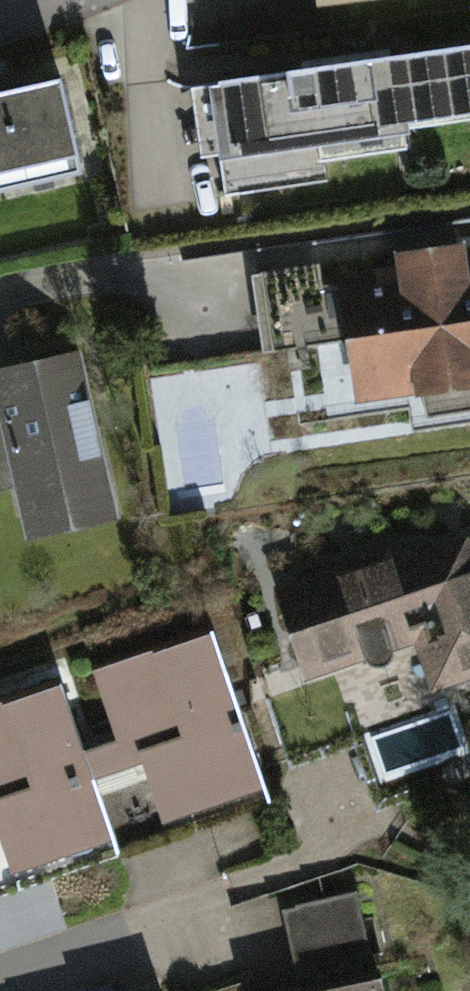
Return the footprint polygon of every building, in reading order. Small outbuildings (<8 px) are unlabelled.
[(201,73),(210,145),(469,113),(469,40),(201,73)] [(87,174),(67,72),(0,85),(0,191),(87,174)] [(335,287),(353,412),(469,396),(469,267),(335,287)] [(18,484),(30,536),(114,518),(77,347),(3,363),(9,392),(0,394),(0,488),(18,484)] [(269,600),(297,686),(415,648),(435,710),(469,699),(469,553),(446,543),(269,600)] [(207,642),(88,677),(108,747),(83,754),(93,787),(136,775),(152,830),(253,800),(207,642)] [(0,715),(0,878),(98,851),(55,699),(0,715)] [(360,907),(294,924),(310,990),(380,990),(360,907)]
